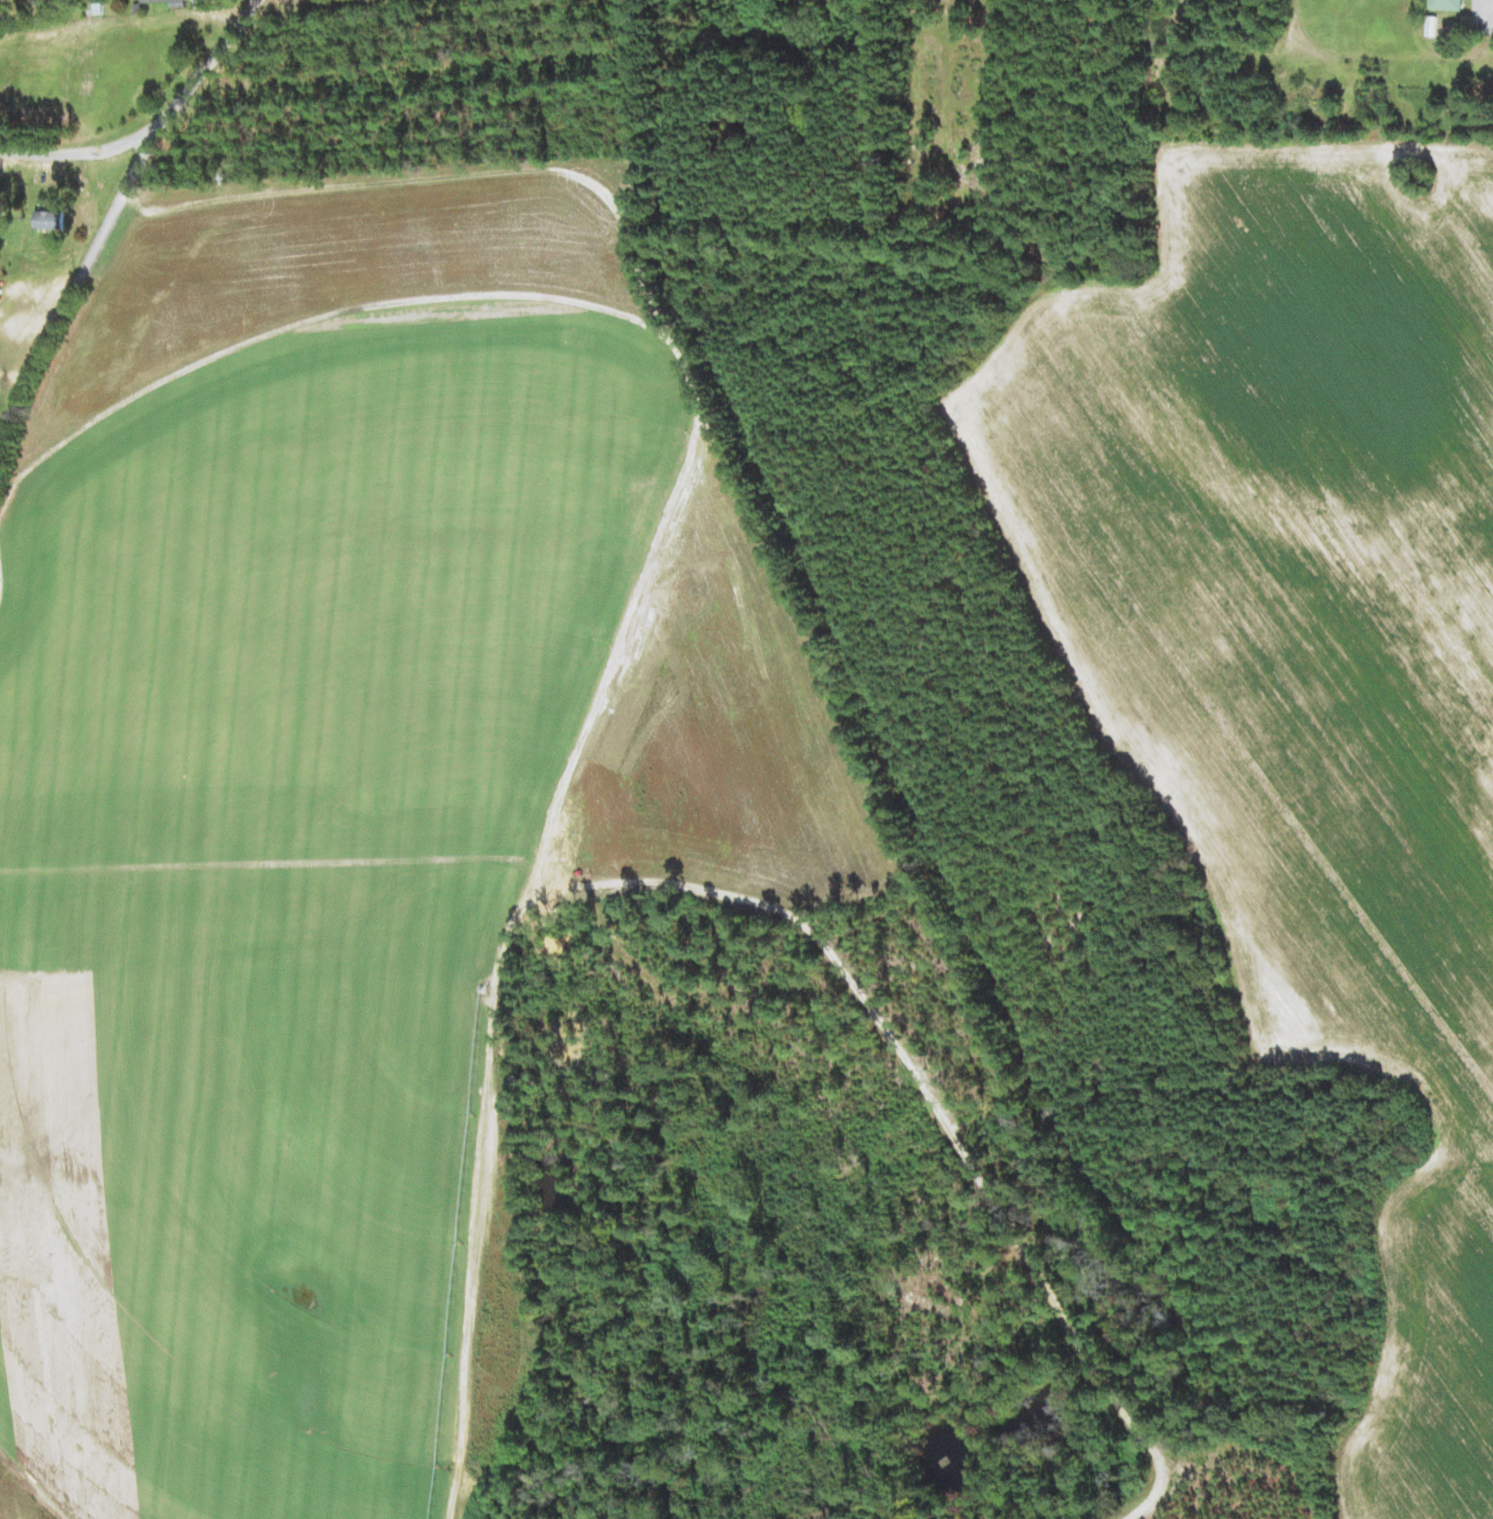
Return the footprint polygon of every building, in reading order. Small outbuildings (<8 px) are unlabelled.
[(94,13),(103,13),(103,0),(94,0),(94,13)] [(1430,9),(1463,10),(1464,0),(1431,0),(1430,9)] [(64,211),(36,211),(35,228),(64,229),(64,211)]
